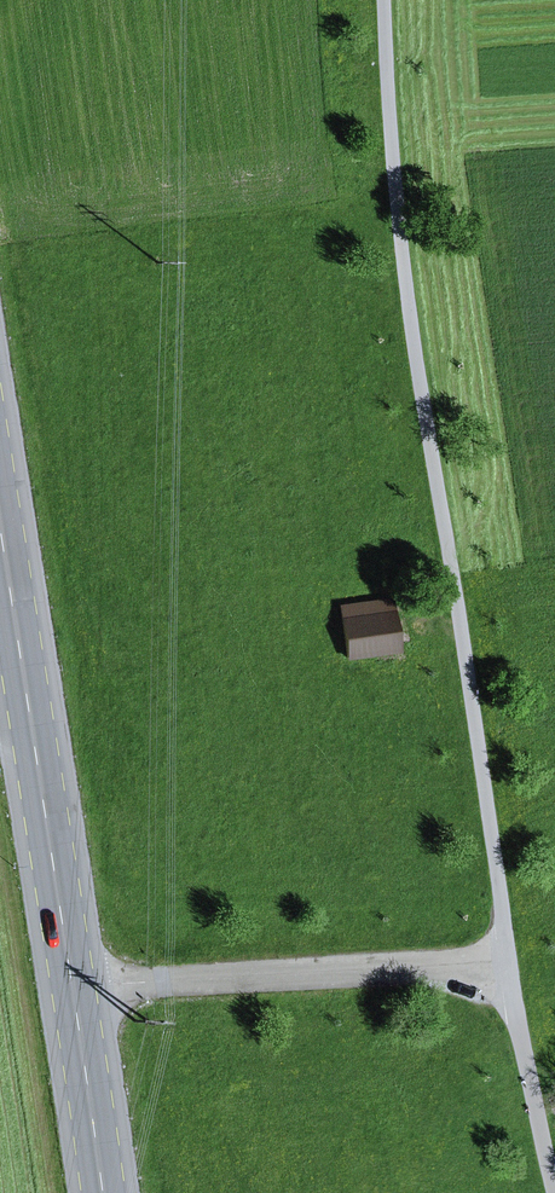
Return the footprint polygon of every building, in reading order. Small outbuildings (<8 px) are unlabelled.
[(340,606),(347,657),(398,650),(392,600),(340,606)]
